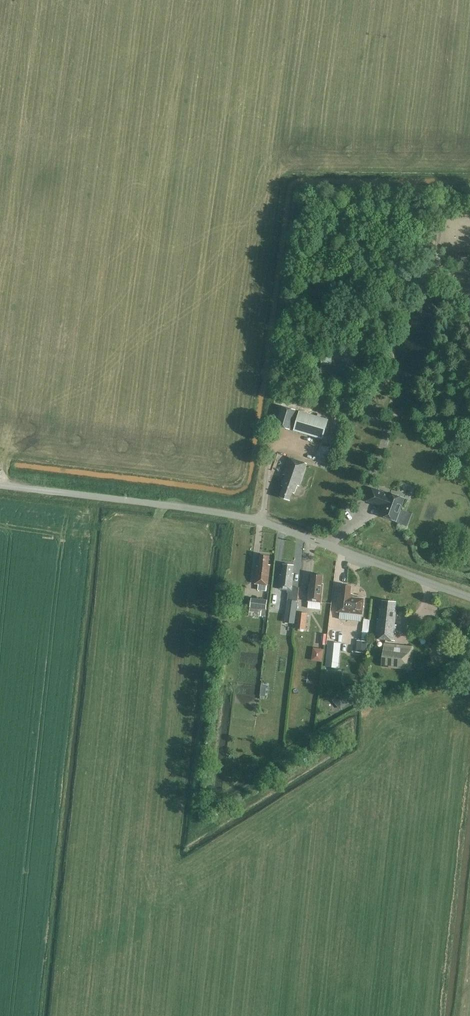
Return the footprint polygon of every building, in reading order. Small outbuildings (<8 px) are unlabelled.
[(322,349),(332,349),(332,337),(322,336),(322,349)] [(329,363),(332,363),(332,350),(322,349),(322,358),(323,358),(330,358),(329,363)] [(276,425),(290,429),(296,410),(282,406),(276,425)] [(329,419),(300,410),(294,430),(323,438),(329,419)] [(307,463),(289,457),(284,474),(285,475),(282,486),(284,486),(280,496),(290,500),(293,493),(295,493),(297,485),(299,486),(307,463)] [(389,494),(372,488),(367,500),(384,506),(381,515),(396,520),(404,498),(389,492),(389,494)] [(255,583),(268,585),(270,565),(268,564),(269,556),(260,555),(259,566),(258,566),(255,583)] [(291,600),(298,601),(299,587),(292,586),(294,573),(292,573),(293,565),(284,564),(282,574),(281,574),(279,589),(292,590),(291,600)] [(322,575),(313,574),(312,585),(310,585),(308,601),(321,602),(323,584),(321,583),(322,575)] [(351,586),(342,585),(341,593),(339,593),(337,611),(362,614),(364,598),(350,596),(351,586)] [(260,615),(265,616),(267,600),(252,597),(250,607),(261,608),(260,615)] [(297,601),(288,600),(286,614),(295,615),(297,601)] [(396,602),(383,600),(382,609),(380,609),(379,618),(378,618),(376,638),(395,640),(396,624),(395,624),(396,613),(394,613),(396,602)] [(249,615),(259,616),(260,609),(250,607),(249,615)] [(295,628),(306,629),(308,613),(297,612),(295,628)] [(361,639),(368,640),(370,619),(363,619),(361,639)] [(357,640),(356,652),(367,653),(368,641),(357,640)] [(341,643),(328,642),(326,666),(339,667),(341,643)] [(382,666),(411,669),(413,647),(384,643),(382,666)] [(346,697),(350,702),(358,695),(354,690),(346,697)]
